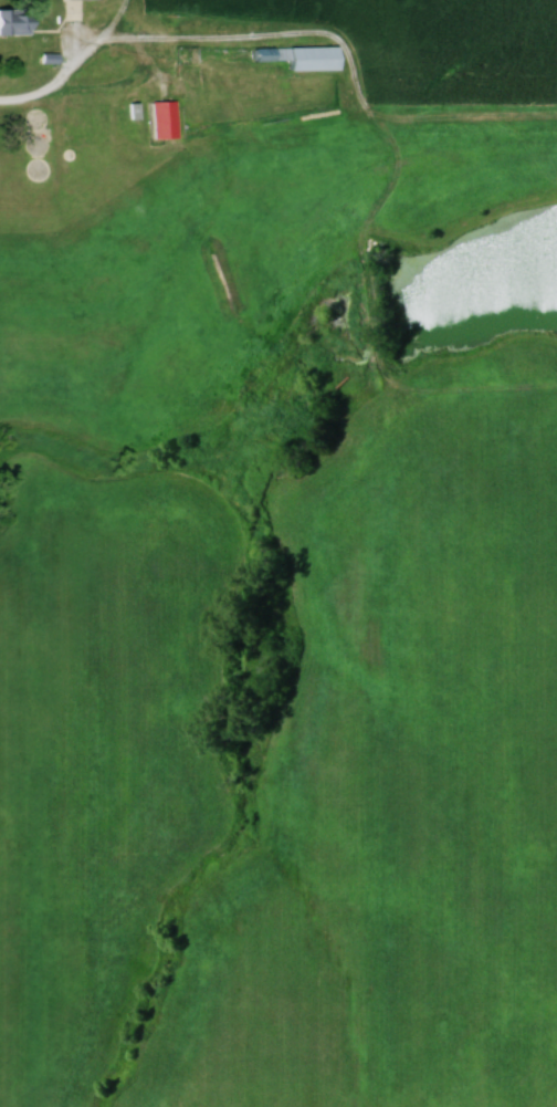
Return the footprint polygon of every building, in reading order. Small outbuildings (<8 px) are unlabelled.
[(26,9),(0,9),(0,34),(26,34),(26,9)] [(286,70),(335,69),(334,46),(251,47),(251,60),(286,59),(286,70)] [(151,100),(151,138),(174,138),(174,100),(151,100)]
